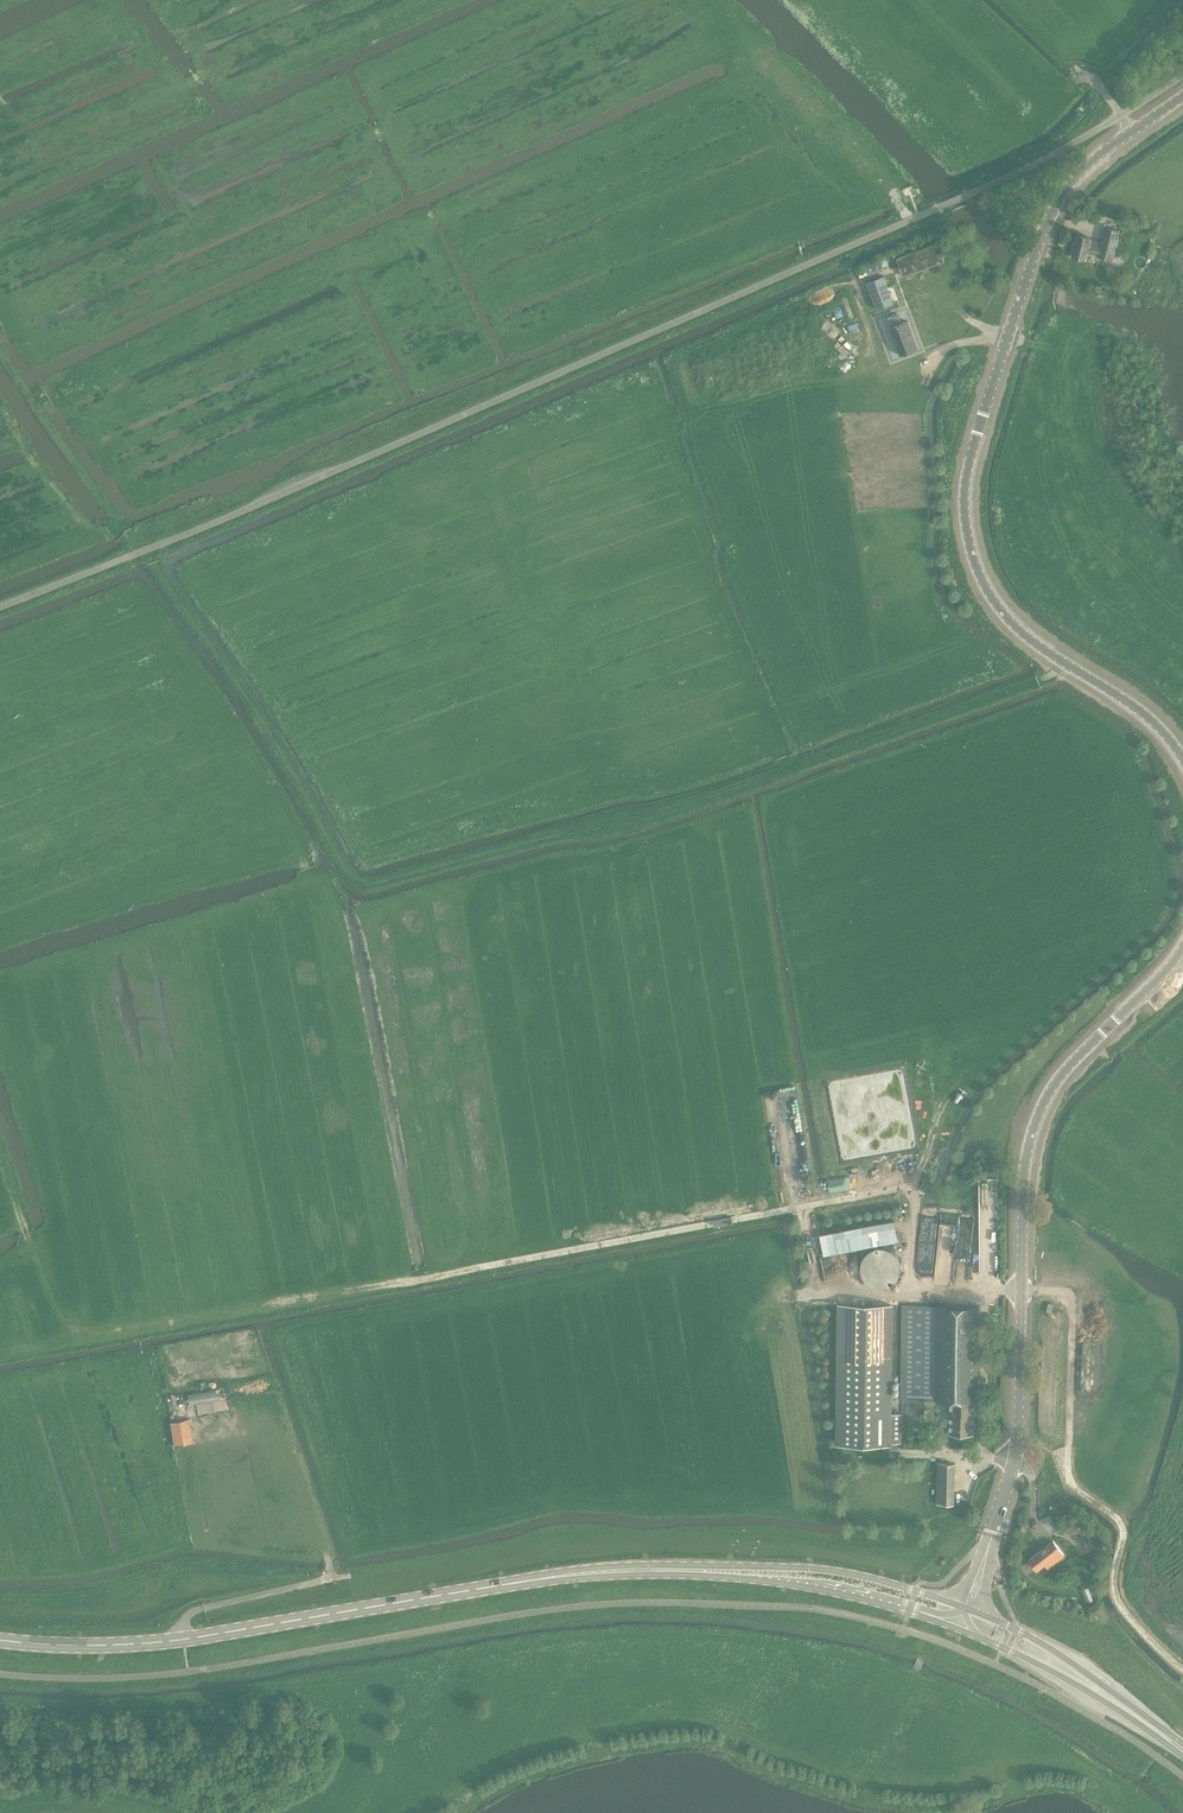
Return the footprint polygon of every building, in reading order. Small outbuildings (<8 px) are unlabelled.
[(1072,256),(1087,260),(1089,252),(1099,255),(1099,256),(1112,259),(1119,230),(1105,227),(1101,246),(1091,243),(1092,239),(1077,235),(1072,256)] [(904,277),(940,263),(934,245),(898,259),(904,277)] [(881,261),(866,265),(869,273),(883,268),(881,261)] [(884,276),(867,282),(877,309),(894,304),(884,276)] [(898,314),(889,317),(892,326),(890,327),(901,355),(918,348),(908,321),(901,323),(898,314)] [(899,1271),(900,1268),(899,1264),(898,1260),(897,1256),(894,1253),(891,1250),(888,1248),(884,1247),(880,1247),(876,1247),(872,1248),(868,1250),(865,1252),(863,1256),(861,1259),(859,1263),(859,1267),(859,1271),(860,1275),(862,1278),(865,1281),(868,1284),(871,1286),(875,1287),(879,1287),(883,1287),(887,1286),(890,1284),(893,1282),(896,1279),(898,1275),(899,1271)] [(891,1305),(884,1305),(875,1304),(863,1304),(853,1304),(841,1304),(839,1444),(889,1445),(889,1442),(891,1442),(901,1442),(902,1414),(891,1414),(889,1414),(891,1305)] [(902,1400),(924,1400),(945,1401),(945,1404),(951,1404),(950,1432),(975,1433),(975,1401),(978,1401),(979,1306),(903,1305),(902,1400)] [(190,1404),(218,1399),(216,1389),(188,1393),(190,1404)] [(170,1422),(175,1446),(193,1442),(189,1419),(170,1422)] [(937,1503),(954,1504),(956,1464),(938,1463),(937,1503)] [(1069,1533),(1080,1523),(1075,1518),(1065,1528),(1069,1533)] [(1104,1540),(1086,1521),(1082,1525),(1099,1544),(1104,1540)] [(1049,1567),(1064,1554),(1054,1541),(1030,1560),(1037,1569),(1045,1563),(1049,1567)]
